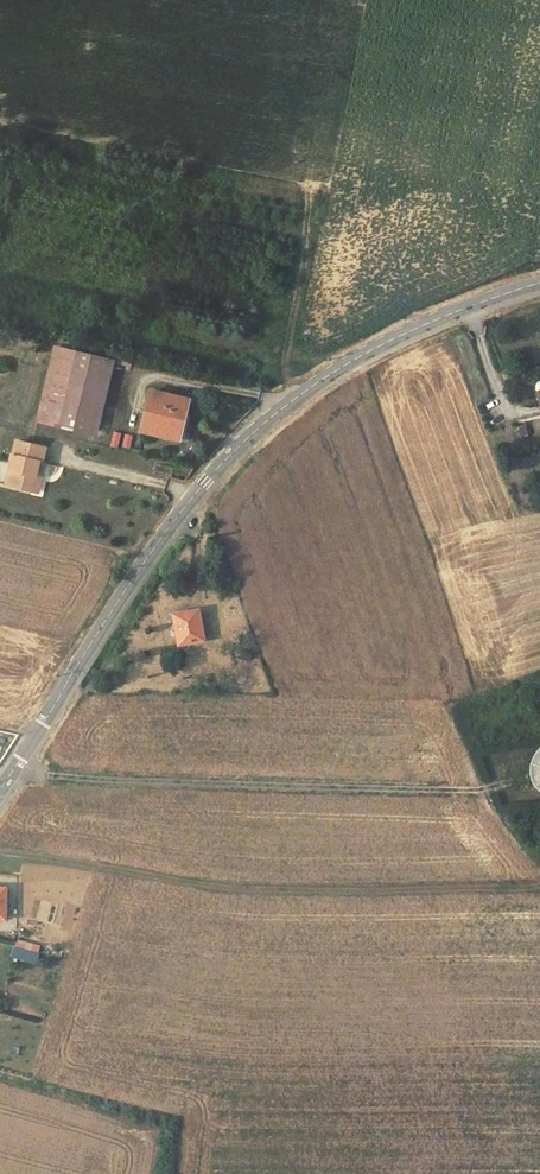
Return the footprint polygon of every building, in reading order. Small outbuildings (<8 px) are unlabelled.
[(44,425),(64,431),(95,440),(116,370),(85,361),(64,355),(44,425)] [(146,436),(184,447),(194,410),(157,399),(146,436)] [(47,467),(51,453),(23,445),(10,488),(36,496),(44,467),(47,468),(47,467)] [(36,496),(42,497),(50,468),(47,467),(47,468),(44,467),(36,496)] [(199,661),(199,629),(177,630),(178,661),(199,661)]
